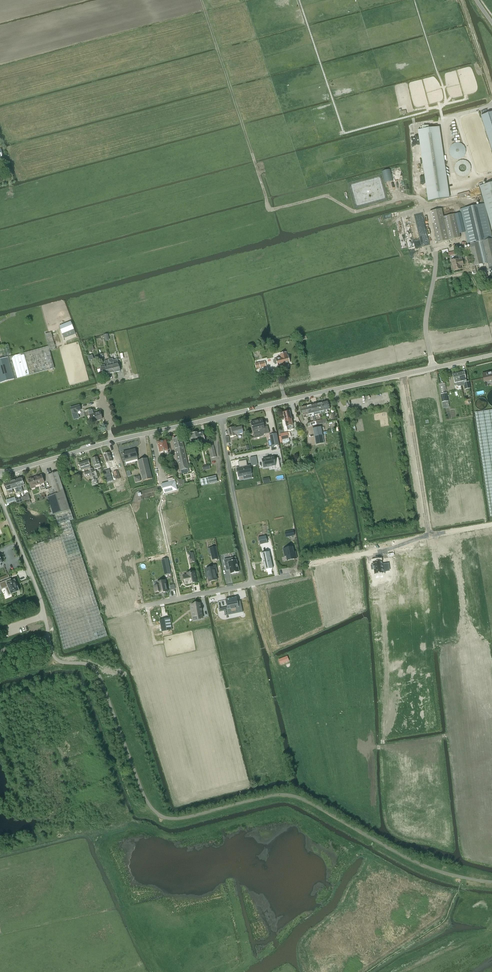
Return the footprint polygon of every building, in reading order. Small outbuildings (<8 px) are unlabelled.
[(480,116),(491,152),(491,112),(480,116)] [(428,201),(449,198),(439,127),(418,130),(428,201)] [(479,186),(491,231),(491,183),(479,186)] [(480,204),(459,209),(468,245),(469,244),(470,247),(471,253),(474,266),(487,262),(482,241),(491,239),(484,204),(480,204)] [(441,209),(429,212),(437,243),(460,237),(454,214),(443,217),(441,209)] [(482,241),(487,262),(489,268),(489,269),(488,270),(488,272),(490,273),(491,278),(491,239),(482,241)] [(462,259),(461,259),(461,256),(455,257),(456,259),(451,261),(453,271),(461,269),(459,263),(462,262),(462,259)] [(71,322),(59,326),(64,339),(75,334),(71,322)] [(45,334),(48,346),(11,357),(8,344),(0,347),(0,382),(0,383),(54,368),(49,351),(56,349),(51,333),(45,334)] [(276,359),(273,360),(275,365),(277,364),(278,366),(282,365),(282,366),(286,366),(285,364),(289,363),(288,356),(287,356),(286,353),(280,354),(281,358),(276,359)] [(118,362),(117,361),(117,359),(113,360),(112,359),(108,360),(109,363),(111,362),(112,365),(114,373),(120,371),(118,362)] [(111,362),(109,363),(108,360),(104,361),(105,364),(106,365),(108,374),(114,373),(112,365),(111,362)] [(105,364),(104,361),(105,365),(101,366),(99,366),(100,368),(102,376),(108,374),(106,365),(105,364)] [(491,373),(491,371),(482,373),(484,382),(491,380),(491,373)] [(464,372),(458,373),(461,386),(464,385),(465,389),(469,388),(470,388),(469,382),(468,382),(466,382),(465,380),(464,372)] [(458,373),(452,374),(454,383),(455,383),(455,385),(457,384),(457,386),(458,386),(461,386),(458,373)] [(439,384),(442,402),(448,401),(446,393),(445,383),(439,384)] [(79,405),(70,408),(74,419),(79,418),(77,411),(80,410),(79,405)] [(289,411),(283,413),(285,421),(286,424),(286,426),(293,425),(291,420),(289,411)] [(100,412),(90,415),(92,422),(102,419),(100,412)] [(267,426),(264,427),(262,419),(251,422),(253,431),(259,430),(260,435),(269,433),(267,426)] [(235,428),(234,427),(228,429),(230,437),(236,435),(243,433),(241,427),(235,428)] [(322,435),(321,427),(313,428),(314,436),(322,435)] [(193,435),(189,436),(190,441),(194,440),(194,443),(201,442),(201,444),(205,444),(204,441),(205,441),(204,438),(202,433),(197,434),(197,433),(196,433),(195,432),(194,433),(193,434),(192,434),(193,435)] [(281,436),(280,436),(279,436),(280,443),(281,443),(282,442),(282,443),(289,442),(287,432),(280,434),(281,436)] [(276,433),(269,435),(271,447),(279,445),(276,433)] [(322,435),(314,436),(316,444),(324,443),(322,435)] [(181,437),(173,439),(175,450),(180,471),(188,469),(184,448),(181,437)] [(159,441),(158,442),(160,452),(164,452),(164,455),(168,454),(168,451),(168,450),(168,447),(167,447),(166,441),(162,441),(161,441),(159,441)] [(212,441),(208,443),(211,458),(216,457),(212,441)] [(135,449),(123,452),(125,460),(125,463),(134,461),(138,460),(137,457),(135,449)] [(109,453),(104,455),(107,463),(112,461),(109,453)] [(97,457),(92,459),(95,469),(101,467),(97,457)] [(274,457),(262,459),(264,467),(275,465),(276,469),(280,468),(278,457),(274,458),(274,457)] [(147,458),(138,460),(138,463),(143,481),(152,479),(147,458)] [(88,460),(78,463),(81,471),(90,468),(88,460)] [(237,469),(236,469),(237,472),(238,477),(243,476),(243,478),(247,477),(247,475),(251,474),(249,466),(247,466),(246,460),(238,462),(239,466),(240,468),(237,468),(237,469)] [(92,486),(98,484),(96,478),(93,471),(93,469),(88,470),(89,471),(84,472),(86,477),(90,476),(92,481),(91,481),(92,486)] [(51,496),(47,497),(53,515),(52,515),(57,531),(71,526),(69,520),(73,519),(70,510),(57,472),(48,475),(52,488),(48,489),(51,496)] [(30,486),(31,489),(36,488),(35,485),(44,482),(42,476),(28,480),(30,486)] [(216,476),(200,479),(201,486),(217,482),(216,476)] [(24,485),(22,478),(16,480),(19,492),(20,493),(23,492),(21,486),(24,485)] [(19,492),(16,480),(10,482),(13,492),(12,489),(15,488),(16,493),(19,492)] [(175,480),(161,484),(164,493),(177,490),(175,480)] [(8,490),(9,493),(13,492),(10,482),(4,484),(6,491),(8,490)] [(109,486),(114,499),(120,497),(116,484),(109,486)] [(25,494),(25,496),(21,497),(22,501),(23,502),(30,499),(28,493),(25,494)] [(25,541),(31,556),(39,575),(44,587),(52,606),(59,628),(62,643),(64,650),(107,636),(71,526),(57,531),(25,541)] [(264,536),(258,538),(259,545),(266,543),(267,543),(266,536),(264,536)] [(291,547),(283,549),(284,557),(287,556),(288,560),(296,559),(295,552),(292,552),(291,547)] [(268,552),(261,553),(265,569),(271,568),(273,567),(269,552),(268,552)] [(231,558),(224,560),(226,570),(230,570),(231,574),(239,572),(236,560),(231,561),(231,558)] [(167,559),(162,560),(166,574),(171,573),(167,559)] [(373,565),(370,565),(371,570),(374,570),(374,574),(383,573),(383,572),(389,571),(388,564),(382,565),(381,561),(372,562),(373,565)] [(354,565),(346,567),(348,579),(357,578),(354,565)] [(207,573),(205,573),(207,578),(208,578),(209,582),(217,580),(216,574),(215,573),(216,572),(217,573),(215,566),(212,567),(206,569),(207,573)] [(187,575),(183,576),(185,584),(189,583),(189,584),(196,582),(194,572),(187,573),(187,575)] [(0,583),(0,587),(1,590),(5,588),(8,595),(11,594),(19,591),(15,580),(12,581),(11,578),(0,583)] [(158,585),(154,586),(155,592),(159,592),(160,593),(167,591),(165,580),(157,582),(158,585)] [(227,607),(218,609),(219,612),(224,611),(225,616),(225,615),(229,614),(228,612),(232,611),(242,609),(242,612),(243,612),(240,601),(238,601),(237,597),(232,598),(226,599),(225,599),(226,601),(227,607)] [(200,603),(191,605),(193,616),(197,615),(198,619),(202,618),(201,611),(202,611),(202,610),(201,610),(201,609),(202,609),(201,609),(200,603)] [(169,618),(159,620),(162,632),(172,630),(169,618)] [(279,659),(281,663),(289,660),(287,655),(279,659)]
